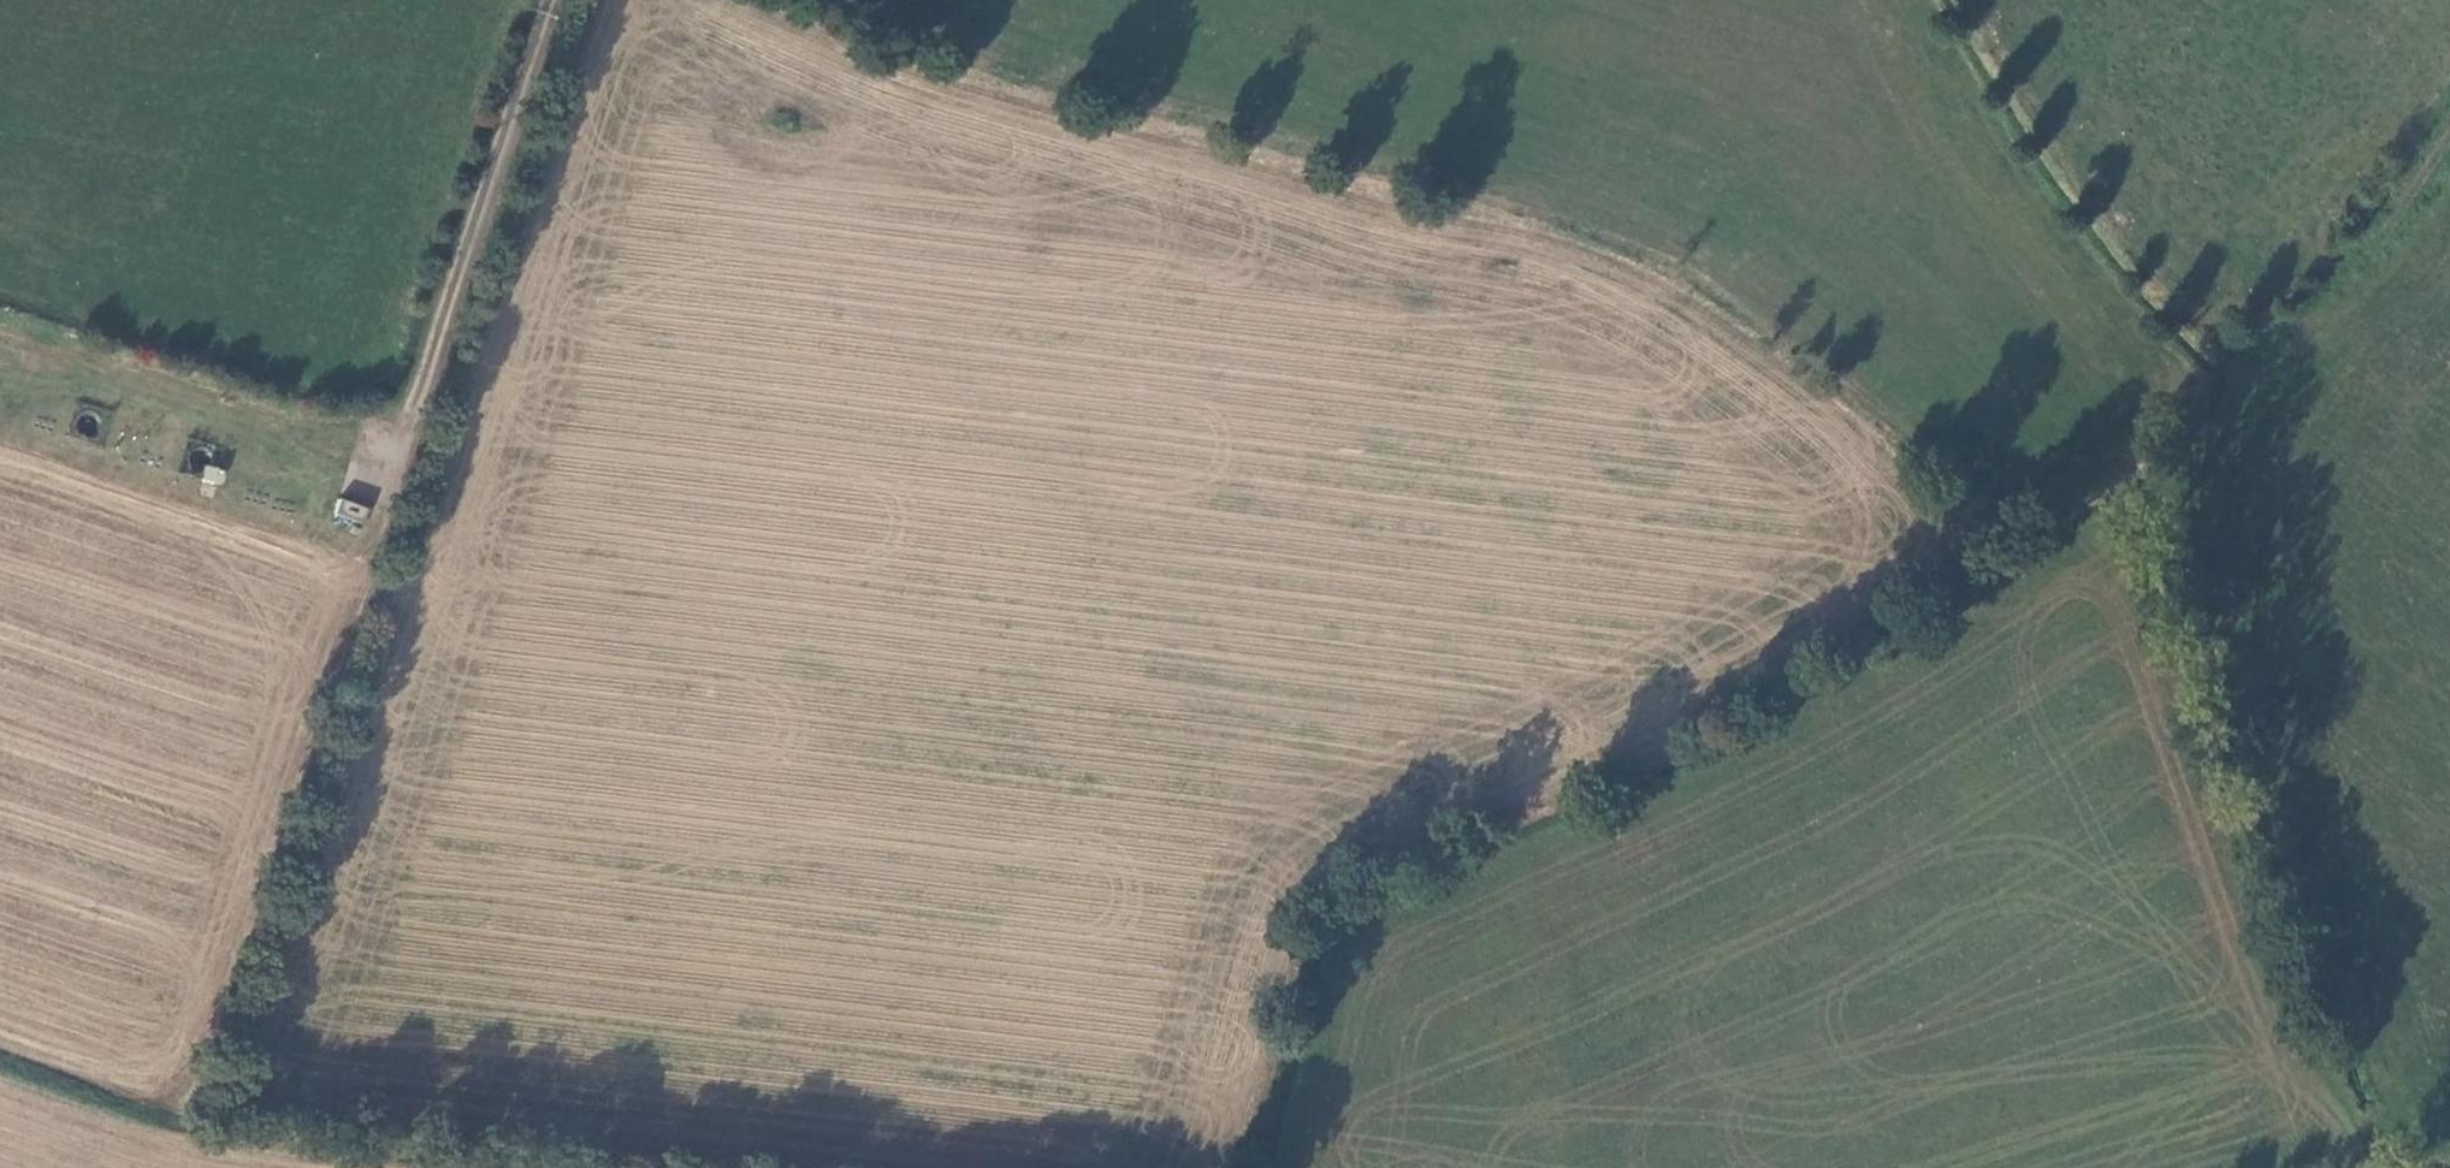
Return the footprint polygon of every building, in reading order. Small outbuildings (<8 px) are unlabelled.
[(340,497),(332,514),(361,526),(369,508),(340,497)]
